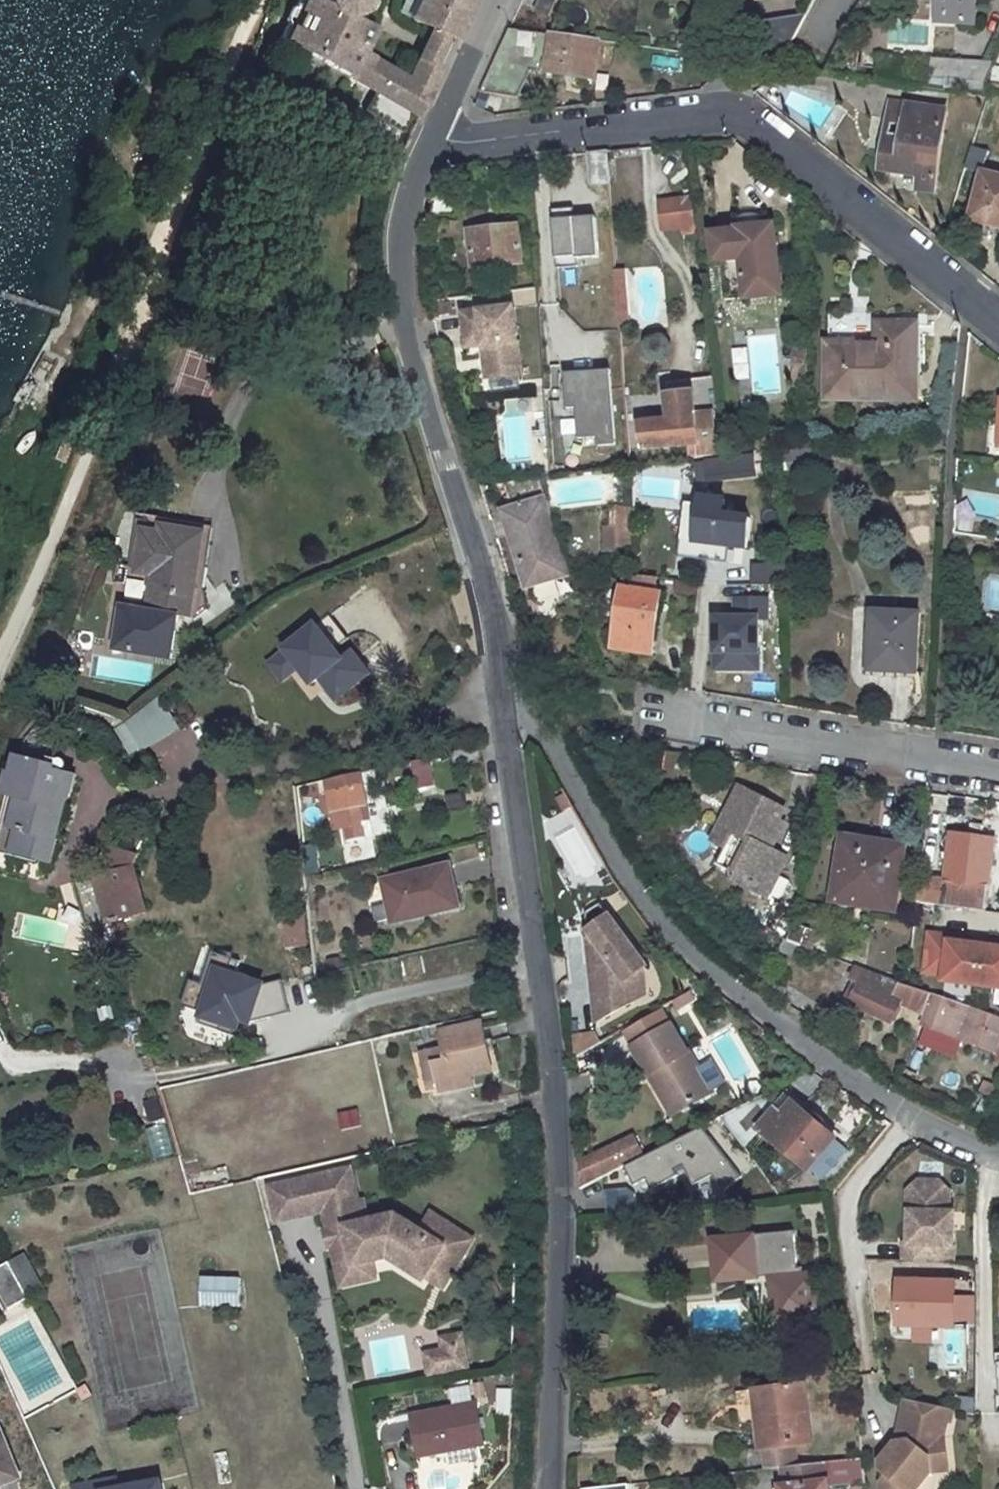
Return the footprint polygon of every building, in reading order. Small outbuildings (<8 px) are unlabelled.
[(344,19),(360,14),(367,0),(298,0),(279,41),(318,62),(419,118),(440,72),(432,68),(447,37),(455,41),(474,0),(421,0),(411,21),(434,31),(421,60),(419,58),(408,80),(360,53),(370,32),(344,19)] [(535,12),(546,17),(554,0),(541,0),(535,12)] [(934,22),(950,23),(952,0),(936,0),(934,22)] [(950,23),(973,24),(975,0),(952,0),(950,23)] [(766,21),(749,62),(781,67),(806,18),(766,21)] [(510,28),(481,91),(517,98),(547,34),(510,28)] [(551,34),(546,73),(594,80),(599,40),(551,34)] [(994,63),(881,56),(877,81),(984,97),(986,81),(994,63)] [(373,98),(367,109),(403,127),(409,116),(373,98)] [(891,104),(887,136),(903,137),(907,106),(891,104)] [(887,136),(882,167),(920,172),(937,174),(946,111),(907,106),(903,137),(887,136)] [(606,153),(587,155),(590,185),(609,184),(606,153)] [(920,172),(918,181),(936,183),(937,174),(920,172)] [(972,221),(998,227),(998,178),(983,174),(972,221)] [(680,201),(660,204),(664,230),(682,227),(680,201)] [(594,219),(551,224),(555,257),(598,252),(594,219)] [(755,229),(711,233),(715,263),(721,262),(726,300),(783,295),(774,225),(755,227),(755,229)] [(517,227),(468,233),(472,269),(521,263),(517,227)] [(598,252),(576,255),(577,270),(600,267),(598,252)] [(562,284),(562,279),(574,278),(573,270),(577,270),(576,255),(546,258),(548,285),(562,284)] [(620,331),(627,330),(623,270),(615,271),(620,331)] [(485,377),(520,374),(515,307),(463,311),(466,345),(482,344),(485,377)] [(829,345),(828,398),(915,399),(916,325),(894,325),(893,347),(880,346),(829,345)] [(880,325),(880,346),(893,347),(894,325),(880,325)] [(645,360),(668,355),(663,332),(640,337),(645,360)] [(186,354),(177,401),(206,407),(215,360),(186,354)] [(714,377),(665,382),(668,404),(716,398),(714,377)] [(987,420),(986,428),(998,429),(998,421),(987,420)] [(587,443),(573,445),(575,461),(589,459),(587,443)] [(754,456),(697,463),(699,478),(756,471),(754,456)] [(541,479),(502,484),(510,507),(507,508),(516,538),(510,540),(525,591),(569,576),(541,479)] [(700,509),(696,542),(713,544),(711,559),(727,562),(729,546),(746,548),(748,528),(749,520),(729,518),(730,511),(724,510),(724,501),(701,498),(700,509)] [(612,507),(611,529),(630,530),(631,509),(612,507)] [(686,507),(682,540),(696,542),(700,509),(686,507)] [(507,508),(500,510),(510,540),(516,538),(507,508)] [(749,520),(748,528),(761,530),(761,521),(749,520)] [(146,523),(136,576),(154,579),(149,616),(187,622),(196,571),(203,572),(210,534),(146,523)] [(606,529),(605,551),(629,553),(630,530),(606,529)] [(783,569),(766,569),(767,586),(781,586),(783,586),(783,569)] [(661,593),(655,593),(657,578),(624,575),(615,648),(653,655),(661,593)] [(140,577),(138,615),(149,616),(154,579),(140,577)] [(781,586),(767,586),(755,586),(755,605),(781,605),(781,586)] [(873,613),(871,650),(874,650),(874,670),(914,672),(917,615),(873,613)] [(52,698),(47,703),(110,726),(113,719),(52,698)] [(157,698),(125,723),(148,751),(179,727),(157,698)] [(53,814),(55,804),(64,807),(66,797),(68,797),(73,776),(53,770),(61,741),(38,726),(26,741),(18,757),(14,775),(10,774),(0,811),(0,867),(25,873),(30,855),(51,860),(62,816),(53,814)] [(633,760),(650,763),(651,750),(634,747),(633,760)] [(415,790),(433,784),(424,758),(406,765),(415,790)] [(360,773),(325,780),(328,792),(363,786),(360,773)] [(363,786),(328,792),(335,830),(345,829),(348,842),(365,838),(362,824),(370,821),(363,786)] [(782,856),(767,849),(775,834),(774,833),(769,831),(775,819),(780,808),(740,788),(721,825),(734,831),(718,864),(738,875),(736,881),(763,895),(782,856)] [(55,804),(53,814),(62,816),(64,807),(55,804)] [(775,819),(769,831),(774,833),(779,822),(775,819)] [(993,837),(980,836),(982,823),(970,822),(968,834),(948,832),(942,879),(918,875),(914,900),(941,904),(968,908),(971,882),(987,884),(993,837)] [(843,839),(842,845),(861,848),(863,842),(843,839)] [(313,845),(303,847),(306,862),(319,859),(316,846),(320,845),(319,840),(313,842),(313,845)] [(842,845),(834,900),(891,909),(901,848),(863,842),(861,848),(842,845)] [(449,866),(383,881),(392,921),(413,916),(413,917),(458,906),(449,866)] [(132,869),(95,879),(108,922),(144,911),(132,869)] [(93,875),(74,880),(87,928),(108,922),(95,879),(93,875)] [(914,900),(913,911),(939,915),(941,904),(914,900)] [(583,940),(594,1023),(630,1002),(630,996),(627,978),(638,970),(642,967),(595,906),(580,915),(581,926),(585,931),(583,932),(587,937),(583,940)] [(976,984),(982,944),(969,942),(947,939),(948,934),(927,931),(922,971),(942,973),(940,980),(976,984)] [(969,942),(970,937),(948,934),(947,939),(969,942)] [(783,939),(778,952),(801,963),(807,948),(783,939)] [(995,945),(982,944),(976,984),(998,988),(998,946),(995,945)] [(861,981),(851,1004),(890,1021),(900,1002),(923,1013),(929,995),(902,986),(903,984),(855,966),(851,976),(861,981)] [(630,996),(641,995),(638,970),(627,978),(630,996)] [(953,1000),(935,995),(924,1025),(942,1031),(949,1034),(998,1051),(998,1015),(953,1000)] [(225,1052),(220,1029),(225,1029),(223,1019),(218,1020),(216,1013),(199,1018),(196,1003),(167,1010),(177,1062),(225,1052)] [(472,1083),(470,1076),(492,1071),(481,1023),(440,1033),(442,1048),(421,1053),(429,1090),(439,1088),(440,1091),(472,1083)] [(668,1026),(632,1048),(670,1114),(708,1091),(685,1051),(683,1052),(668,1026)] [(949,1034),(942,1031),(939,1038),(946,1040),(949,1034)] [(596,1033),(571,1033),(570,1050),(595,1050),(596,1033)] [(767,1093),(723,1116),(746,1146),(761,1130),(808,1170),(833,1140),(799,1109),(800,1108),(787,1096),(779,1105),(767,1093)] [(357,1111),(338,1115),(342,1131),(360,1126),(357,1111)] [(360,1126),(342,1131),(344,1140),(363,1135),(360,1126)] [(705,1126),(622,1166),(636,1194),(684,1171),(691,1186),(713,1175),(719,1187),(732,1181),(705,1126)] [(633,1138),(581,1163),(583,1181),(639,1151),(633,1138)] [(833,1140),(808,1170),(821,1179),(845,1149),(833,1140)] [(450,1274),(473,1239),(431,1213),(421,1230),(395,1214),(367,1221),(363,1200),(358,1201),(350,1168),(269,1187),(277,1221),(324,1210),(328,1229),(329,1231),(335,1229),(339,1243),(332,1244),(332,1245),(337,1269),(371,1261),(388,1257),(424,1279),(433,1263),(450,1274)] [(745,1193),(762,1181),(753,1168),(735,1180),(745,1193)] [(947,1191),(937,1181),(916,1181),(905,1191),(905,1223),(907,1223),(907,1210),(912,1210),(912,1191),(947,1191)] [(635,1213),(633,1188),(603,1190),(605,1215),(635,1213)] [(902,1244),(902,1262),(952,1262),(952,1212),(948,1212),(947,1191),(912,1191),(912,1210),(907,1210),(907,1223),(907,1244),(902,1244)] [(339,1243),(335,1229),(329,1231),(328,1229),(325,1230),(329,1247),(332,1245),(332,1244),(339,1243)] [(792,1232),(709,1239),(714,1281),(743,1279),(742,1265),(767,1263),(768,1276),(773,1325),(816,1320),(811,1273),(802,1273),(801,1266),(796,1267),(792,1232)] [(375,1278),(371,1261),(337,1269),(341,1285),(375,1278)] [(0,1267),(0,1294),(8,1310),(27,1299),(7,1263),(0,1267)] [(441,1290),(450,1274),(433,1263),(424,1279),(441,1290)] [(767,1263),(742,1265),(743,1279),(768,1276),(767,1263)] [(239,1307),(239,1277),(197,1277),(197,1307),(239,1307)] [(898,1281),(897,1323),(953,1326),(973,1327),(974,1303),(953,1301),(953,1282),(898,1281)] [(452,1359),(450,1349),(464,1346),(462,1334),(442,1338),(444,1350),(425,1353),(427,1364),(452,1359)] [(469,1369),(464,1346),(450,1349),(452,1359),(427,1364),(429,1376),(469,1369)] [(803,1384),(761,1389),(764,1414),(756,1414),(759,1450),(762,1449),(764,1468),(779,1467),(795,1465),(792,1445),(810,1443),(803,1384)] [(468,1385),(446,1390),(449,1406),(471,1401),(468,1385)] [(761,1389),(753,1390),(756,1414),(764,1414),(761,1389)] [(951,1409),(903,1398),(896,1432),(903,1434),(903,1440),(894,1441),(878,1462),(878,1468),(884,1473),(878,1480),(879,1488),(915,1488),(929,1471),(928,1458),(944,1457),(942,1433),(945,1421),(949,1421),(951,1409)] [(510,1415),(510,1403),(501,1402),(501,1415),(510,1415)] [(475,1404),(411,1416),(418,1457),(484,1445),(475,1404)] [(903,1434),(896,1432),(894,1441),(903,1440),(903,1434)] [(16,1477),(0,1437),(0,1484),(16,1477)] [(928,1458),(929,1471),(946,1470),(944,1457),(928,1458)] [(779,1467),(781,1485),(779,1486),(779,1488),(826,1488),(825,1487),(863,1483),(861,1458),(795,1465),(779,1467)] [(159,1474),(74,1488),(161,1488),(159,1474)]
